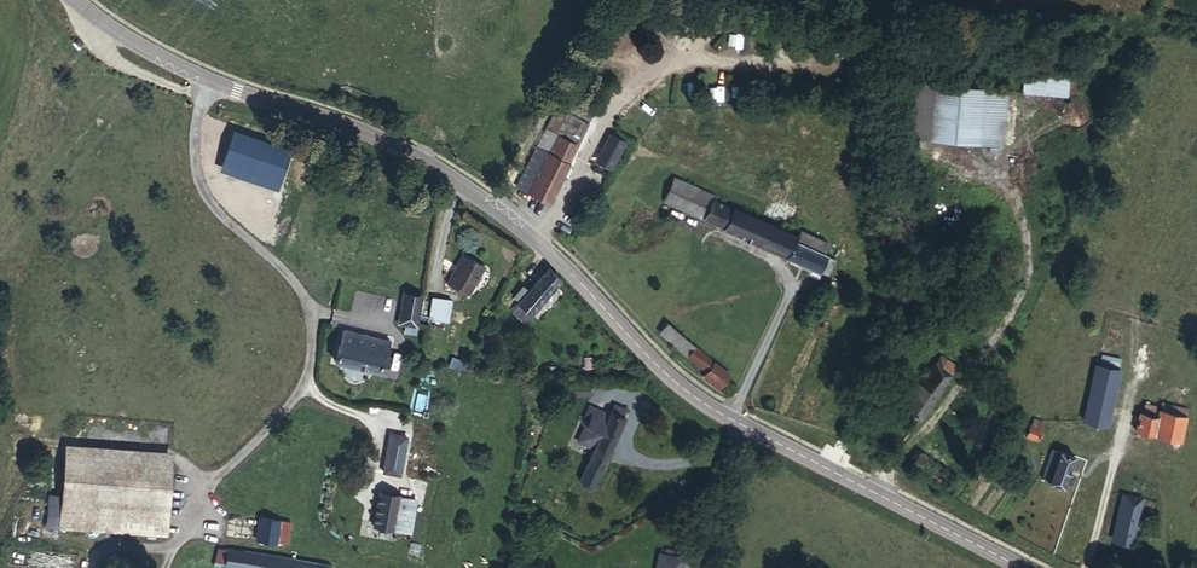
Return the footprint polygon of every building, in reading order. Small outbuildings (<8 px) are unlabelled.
[(1069,97),(1072,65),(1029,61),(1026,94),(1069,97)] [(1003,145),(1008,91),(936,84),(931,138),(1003,145)] [(560,129),(570,107),(559,102),(549,125),(560,129)] [(572,158),(591,117),(570,107),(560,129),(549,125),(540,143),(552,148),(572,158)] [(256,137),(256,122),(237,120),(235,136),(256,137)] [(260,178),(268,123),(256,122),(256,137),(235,136),(227,200),(248,200),(252,178),(260,178)] [(610,130),(595,160),(611,168),(627,139),(610,130)] [(532,191),(552,148),(540,143),(520,185),(532,191)] [(552,201),(572,158),(552,148),(532,191),(552,201)] [(707,217),(716,194),(677,177),(668,200),(707,217)] [(727,226),(737,203),(716,194),(707,217),(727,226)] [(795,236),(798,229),(737,203),(727,226),(832,272),(840,255),(825,248),(828,240),(809,232),(805,240),(795,236)] [(484,284),(495,259),(475,249),(463,273),(484,284)] [(535,313),(563,277),(549,266),(531,290),(521,282),(508,299),(514,304),(518,300),(535,313)] [(418,325),(423,293),(404,291),(399,323),(418,325)] [(826,319),(837,299),(831,296),(820,315),(826,319)] [(450,323),(454,304),(437,301),(433,320),(450,323)] [(671,337),(680,326),(670,319),(663,331),(671,337)] [(732,367),(680,326),(671,337),(702,363),(700,368),(720,383),(732,367)] [(391,356),(394,340),(343,328),(337,360),(384,371),(387,358),(391,356)] [(958,364),(947,356),(941,363),(953,372),(958,364)] [(953,372),(941,363),(933,357),(924,371),(944,384),(953,372)] [(1111,401),(1118,366),(1095,361),(1087,396),(1111,401)] [(922,415),(944,384),(924,371),(920,377),(923,379),(917,386),(914,384),(902,401),(922,415)] [(1106,421),(1111,401),(1087,396),(1083,416),(1106,421)] [(596,485),(632,409),(615,403),(612,410),(611,412),(603,430),(596,446),(581,478),(596,485)] [(588,440),(595,426),(589,423),(597,406),(611,412),(612,410),(591,403),(583,421),(587,422),(584,429),(584,434),(588,440)] [(1182,438),(1189,410),(1156,403),(1154,410),(1138,407),(1134,428),(1182,438)] [(603,430),(611,412),(597,406),(589,423),(595,426),(603,430)] [(1039,437),(1042,425),(1030,422),(1027,433),(1039,437)] [(596,446),(603,430),(595,426),(588,440),(592,444),(596,446)] [(404,448),(407,446),(409,433),(389,430),(385,454),(403,456),(404,448)] [(1064,483),(1074,452),(1053,444),(1043,476),(1064,483)] [(174,498),(176,460),(67,451),(65,489),(174,498)] [(400,474),(403,456),(385,454),(382,472),(400,474)] [(173,532),(174,498),(65,489),(62,523),(173,532)] [(1131,535),(1139,495),(1121,490),(1113,531),(1131,535)] [(394,526),(397,496),(378,493),(372,531),(381,533),(382,525),(394,526)] [(408,528),(413,498),(397,496),(394,526),(408,528)] [(278,536),(281,516),(262,513),(259,536),(278,538),(278,536)] [(290,537),(293,517),(281,516),(278,536),(290,537)] [(227,563),(230,544),(220,542),(216,562),(227,563)] [(328,562),(230,544),(227,563),(252,567),(327,567),(328,562)] [(669,553),(659,551),(657,567),(666,567),(669,553)] [(684,555),(669,553),(666,567),(682,567),(684,555)]
